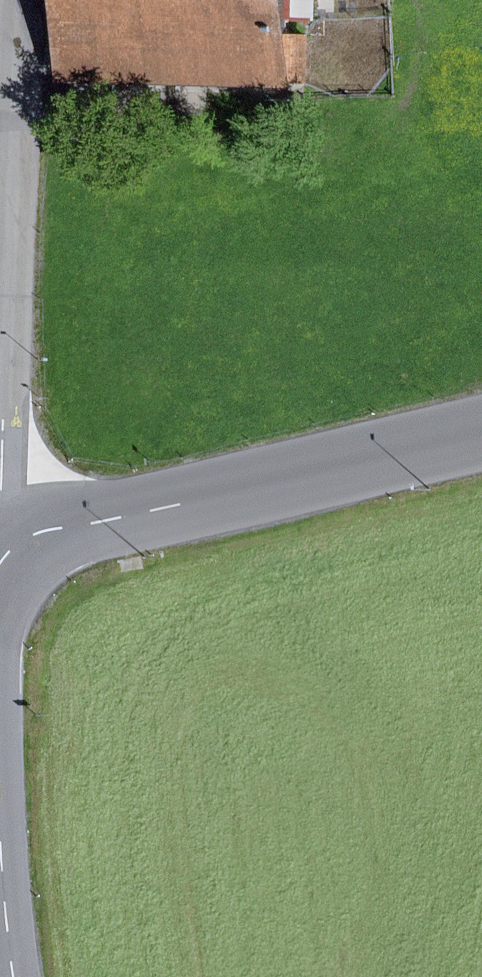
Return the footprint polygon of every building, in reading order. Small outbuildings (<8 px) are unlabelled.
[(71,45),(117,47),(116,77),(303,82),(305,35),(288,35),(289,0),(73,0),(71,45)] [(71,76),(116,77),(117,47),(71,45),(71,76)]
